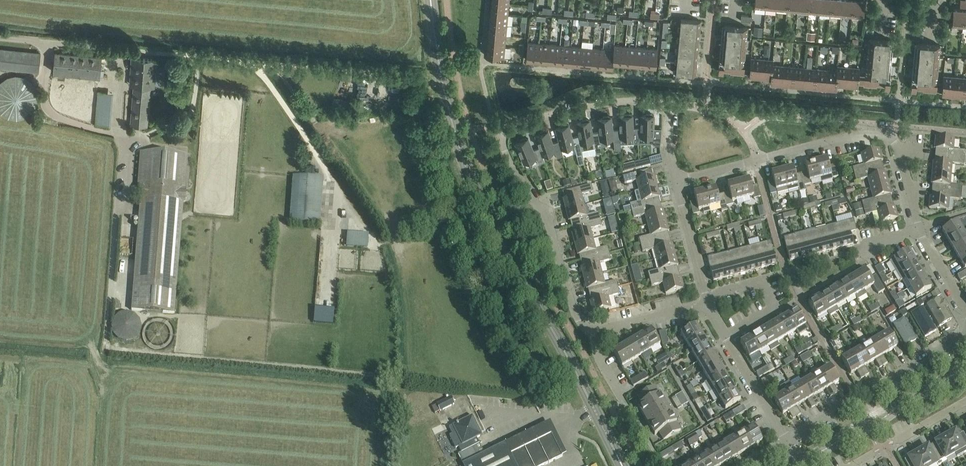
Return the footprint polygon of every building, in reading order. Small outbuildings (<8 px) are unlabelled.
[(754,8),(766,9),(766,0),(755,0),(754,8)] [(766,9),(776,10),(777,0),(766,0),(766,9)] [(776,10),(787,11),(788,0),(777,0),(776,10)] [(787,11),(798,12),(799,0),(788,0),(787,11)] [(798,12),(809,13),(810,0),(799,0),(798,12)] [(809,13),(820,14),(821,0),(810,0),(809,13)] [(820,14),(830,15),(832,0),(821,0),(820,14)] [(830,15),(842,16),(843,0),(832,0),(830,15)] [(842,16),(853,17),(854,0),(843,0),(842,16)] [(853,17),(863,18),(865,1),(858,0),(854,0),(853,17)] [(492,4),(491,12),(508,14),(509,6),(509,5),(492,3),(492,4)] [(952,27),(962,28),(965,10),(953,9),(952,27)] [(491,12),(490,24),(507,25),(507,24),(508,15),(508,14),(491,12)] [(696,76),(697,66),(701,21),(681,20),(676,74),(696,76)] [(490,24),(489,34),(506,36),(507,27),(507,25),(490,24)] [(719,71),(731,72),(731,74),(744,76),(745,66),(744,66),(748,28),(725,26),(722,63),(732,64),(732,66),(719,65),(719,71)] [(754,26),(754,35),(762,36),(763,27),(754,26)] [(808,32),(807,40),(815,41),(816,32),(808,32)] [(489,37),(488,45),(505,47),(506,38),(506,36),(489,34),(489,37)] [(864,87),(877,88),(877,86),(889,87),(890,81),(877,80),(878,77),(888,78),(891,41),(869,39),(865,76),(864,87)] [(528,43),(526,59),(538,60),(539,44),(528,43)] [(539,44),(538,60),(548,61),(550,45),(539,44)] [(924,81),(924,84),(912,83),(911,89),(923,90),(923,92),(936,93),(937,83),(940,46),(917,44),(914,81),(924,81)] [(488,47),(487,57),(504,58),(505,48),(505,47),(488,45),(488,47)] [(550,45),(548,61),(559,62),(560,46),(550,45)] [(560,46),(559,62),(569,63),(571,47),(561,46),(560,46)] [(614,51),(613,62),(624,63),(626,47),(614,46),(614,51)] [(571,47),(569,63),(580,64),(581,48),(571,47)] [(626,47),(624,63),(635,64),(637,48),(626,47)] [(0,48),(0,68),(39,73),(41,53),(0,48)] [(581,48),(580,64),(591,65),(593,49),(581,48)] [(637,48),(635,64),(646,65),(647,49),(637,48)] [(593,49),(591,65),(602,66),(603,50),(593,49)] [(646,65),(646,66),(656,67),(658,50),(647,49),(646,65)] [(603,50),(602,66),(613,67),(613,63),(613,62),(614,51),(603,50)] [(54,73),(100,77),(102,58),(55,54),(54,73)] [(132,125),(138,125),(147,126),(150,88),(152,88),(154,60),(135,59),(133,87),(135,87),(132,125)] [(749,74),(749,76),(761,77),(763,60),(751,59),(751,65),(750,66),(749,74)] [(763,60),(761,77),(771,78),(771,71),(773,71),(773,66),(774,61),(763,60)] [(771,78),(770,82),(782,83),(783,67),(773,66),(773,71),(771,71),(771,78)] [(783,67),(782,83),(793,84),(794,68),(785,67),(783,67)] [(838,72),(837,83),(847,84),(849,68),(838,67),(838,72)] [(794,68),(793,84),(804,85),(805,69),(796,68),(794,68)] [(849,68),(847,84),(858,85),(858,84),(859,75),(860,69),(849,68)] [(805,69),(804,85),(815,86),(817,70),(806,69),(805,69)] [(815,86),(815,87),(826,88),(828,71),(817,70),(815,86)] [(828,71),(826,88),(836,89),(837,84),(837,83),(838,72),(836,71),(828,71)] [(942,92),(942,93),(953,94),(955,78),(944,77),(943,83),(942,92)] [(955,78),(953,94),(964,95),(965,79),(955,78)] [(98,92),(96,125),(111,127),(114,93),(98,92)] [(332,97),(331,107),(349,110),(350,100),(332,97)] [(640,116),(640,129),(640,136),(654,137),(654,143),(654,145),(660,145),(661,141),(662,132),(661,132),(662,129),(654,129),(654,116),(653,116),(652,115),(646,114),(645,116),(640,116)] [(624,117),(619,117),(619,129),(620,129),(620,138),(620,139),(621,139),(621,144),(634,143),(640,143),(640,138),(640,136),(640,129),(634,129),(633,116),(631,116),(630,115),(625,115),(624,117)] [(602,119),(598,119),(599,132),(600,140),(601,146),(606,146),(606,145),(607,145),(608,144),(608,143),(609,143),(609,142),(609,141),(609,140),(609,139),(613,138),(613,139),(615,150),(621,150),(621,145),(621,144),(621,139),(620,139),(620,138),(620,129),(619,129),(613,130),(612,118),(610,118),(609,116),(603,117),(602,119)] [(581,122),(577,123),(579,136),(581,144),(581,145),(582,150),(595,147),(595,148),(596,154),(601,153),(602,153),(601,147),(601,146),(600,140),(599,132),(593,133),(591,121),(589,121),(588,120),(582,121),(581,122)] [(561,127),(556,129),(559,142),(559,141),(561,148),(561,149),(574,146),(577,155),(577,158),(579,164),(584,163),(585,163),(583,156),(584,156),(582,150),(581,145),(581,144),(579,136),(573,138),(570,125),(568,126),(566,124),(561,126),(561,127)] [(540,134),(535,136),(539,148),(540,148),(542,154),(542,155),(555,151),(557,157),(564,155),(562,150),(561,150),(561,149),(561,148),(559,141),(559,142),(553,144),(549,131),(547,132),(546,131),(541,132),(540,134)] [(520,142),(516,144),(524,164),(536,158),(539,164),(545,161),(543,156),(542,155),(542,154),(540,148),(539,148),(534,151),(529,139),(527,139),(526,138),(520,140),(520,142)] [(935,156),(955,158),(965,159),(965,152),(954,151),(955,140),(936,138),(935,150),(936,150),(935,156)] [(852,169),(854,175),(883,168),(881,162),(883,162),(879,150),(860,155),(863,166),(852,169)] [(132,311),(175,315),(183,202),(185,202),(186,192),(184,192),(187,157),(144,153),(141,189),(139,189),(139,199),(141,199),(132,311)] [(932,173),(952,175),(953,165),(964,166),(964,165),(965,165),(965,159),(955,158),(935,156),(934,162),(933,162),(932,173)] [(827,159),(816,162),(820,176),(821,179),(822,183),(832,180),(832,179),(838,178),(835,166),(829,167),(827,159)] [(635,164),(636,170),(650,166),(649,161),(635,164)] [(807,173),(801,175),(804,186),(811,184),(810,183),(810,181),(814,180),(814,182),(815,185),(822,183),(821,179),(820,176),(816,162),(805,165),(807,173)] [(793,168),(783,171),(787,188),(788,191),(798,189),(798,190),(799,192),(805,191),(804,187),(804,186),(801,175),(795,176),(793,168)] [(852,168),(842,171),(843,176),(853,174),(852,168)] [(867,179),(870,189),(889,184),(886,173),(884,174),(883,168),(854,175),(856,182),(867,179)] [(636,182),(638,192),(657,187),(654,176),(653,176),(651,170),(622,178),(624,185),(636,182)] [(614,171),(605,173),(607,180),(615,178),(614,171)] [(774,182),(768,184),(771,195),(777,193),(777,194),(788,191),(787,188),(783,171),(771,174),(774,182)] [(932,191),(965,194),(965,188),(962,188),(962,187),(951,186),(952,175),(932,173),(931,185),(933,185),(932,191)] [(319,227),(323,178),(293,176),(289,225),(319,227)] [(569,180),(562,182),(564,188),(570,187),(571,187),(569,180)] [(749,180),(739,182),(743,199),(743,200),(744,203),(750,201),(749,198),(749,197),(753,196),(753,197),(754,199),(761,198),(757,186),(751,187),(749,180)] [(550,182),(544,184),(547,192),(553,190),(550,182)] [(729,193),(724,195),(727,206),(733,205),(733,203),(732,202),(736,201),(737,202),(737,205),(744,203),(743,200),(743,199),(739,182),(727,185),(729,193)] [(863,209),(892,202),(891,196),(892,195),(889,184),(870,189),(873,200),(862,203),(863,209)] [(563,200),(566,211),(585,206),(582,196),(593,193),(591,186),(563,193),(564,200),(563,200)] [(630,206),(623,208),(624,214),(628,213),(660,204),(659,198),(660,198),(657,187),(638,192),(634,193),(637,203),(630,205),(630,206)] [(716,189),(705,191),(709,205),(709,208),(710,212),(717,210),(716,207),(715,207),(720,205),(720,206),(721,212),(722,212),(726,211),(727,211),(726,207),(727,206),(724,195),(718,196),(716,189)] [(609,191),(602,192),(604,199),(611,198),(609,191)] [(696,202),(690,204),(693,215),(699,214),(699,212),(699,211),(703,210),(703,211),(704,214),(710,212),(709,208),(709,205),(705,191),(694,194),(696,202)] [(929,209),(948,210),(953,211),(953,200),(955,200),(961,201),(961,200),(965,200),(965,194),(932,191),(931,197),(930,197),(929,209)] [(844,199),(830,202),(831,207),(832,207),(833,213),(839,211),(838,207),(847,204),(844,200),(844,199)] [(863,209),(864,210),(865,215),(872,214),(875,225),(880,223),(898,218),(895,207),(894,208),(892,202),(863,209)] [(645,216),(647,226),(666,221),(663,210),(662,211),(660,204),(628,213),(627,213),(629,219),(633,218),(633,219),(645,216)] [(570,222),(572,228),(600,220),(598,213),(587,216),(585,206),(566,211),(569,222),(570,222)] [(864,210),(856,212),(857,218),(865,216),(865,215),(864,210)] [(600,220),(572,228),(573,234),(572,234),(575,245),(593,240),(591,230),(602,227),(602,225),(601,225),(600,221),(600,220)] [(639,239),(640,246),(669,239),(668,232),(669,232),(666,221),(647,226),(650,236),(639,239)] [(838,225),(837,225),(840,236),(843,248),(854,246),(850,234),(857,232),(854,221),(853,221),(838,225)] [(942,231),(948,241),(963,232),(958,222),(942,231)] [(827,228),(826,228),(829,239),(832,251),(843,248),(840,236),(837,225),(827,228)] [(826,228),(817,230),(820,242),(823,254),(832,251),(829,239),(826,228)] [(806,233),(812,256),(823,254),(817,230),(806,233)] [(948,241),(954,250),(955,250),(965,243),(965,231),(963,232),(948,241)] [(795,236),(801,259),(812,256),(806,233),(795,236)] [(790,262),(801,259),(795,236),(784,239),(790,262)] [(654,250),(656,260),(675,255),(672,244),(671,245),(669,239),(640,246),(642,253),(654,250)] [(579,256),(581,262),(609,254),(607,248),(596,250),(593,240),(575,245),(578,256),(579,256)] [(760,245),(767,268),(777,266),(771,242),(760,245)] [(959,260),(965,256),(965,243),(955,250),(954,250),(959,260)] [(749,248),(756,271),(767,268),(760,245),(749,248)] [(740,251),(745,274),(756,271),(749,248),(740,251)] [(729,253),(735,277),(745,274),(740,251),(729,253)] [(889,263),(895,272),(915,261),(909,251),(889,263)] [(719,256),(725,279),(735,277),(729,253),(719,256)] [(581,268),(584,279),(603,274),(600,264),(611,261),(609,254),(581,262),(582,268),(581,268)] [(648,273),(649,280),(678,273),(677,267),(678,266),(675,255),(656,260),(659,271),(648,273)] [(713,282),(725,279),(719,256),(707,259),(713,282)] [(915,261),(895,272),(901,282),(905,279),(920,270),(915,261)] [(856,276),(865,291),(874,286),(865,270),(856,276)] [(905,279),(910,288),(926,279),(920,270),(905,279)] [(957,276),(958,276),(961,281),(965,278),(965,271),(957,276)] [(671,274),(649,280),(651,286),(662,283),(662,284),(665,294),(684,289),(681,278),(680,279),(678,273),(671,274)] [(588,290),(590,296),(618,288),(616,282),(605,285),(603,274),(584,279),(587,290),(588,290)] [(641,275),(634,277),(636,283),(642,282),(641,275)] [(846,281),(855,297),(858,301),(867,295),(865,291),(856,276),(846,281)] [(931,289),(926,279),(910,288),(916,298),(931,289)] [(837,287),(846,302),(855,297),(846,281),(837,287)] [(828,292),(837,307),(846,302),(837,287),(828,292)] [(608,291),(590,296),(591,302),(590,302),(593,313),(612,308),(616,307),(613,296),(620,294),(618,288),(608,291)] [(938,290),(931,295),(934,300),(941,296),(938,290)] [(818,298),(827,313),(830,317),(839,312),(837,307),(828,292),(818,298)] [(817,319),(827,313),(818,298),(808,304),(817,319)] [(939,299),(927,306),(940,327),(952,320),(939,299)] [(893,305),(885,309),(889,315),(896,310),(893,305)] [(923,308),(911,315),(925,338),(937,331),(923,308)] [(788,316),(796,331),(806,326),(797,310),(788,316)] [(778,321),(787,336),(796,331),(788,316),(778,321)] [(904,319),(893,325),(893,326),(906,347),(917,340),(904,319)] [(769,327),(778,342),(787,336),(778,321),(769,327)] [(681,334),(687,344),(702,335),(696,325),(681,334)] [(760,332),(769,347),(778,342),(769,327),(760,332)] [(642,336),(650,351),(660,345),(651,330),(642,336)] [(669,344),(665,331),(659,333),(662,345),(669,344)] [(750,338),(759,353),(769,347),(760,332),(750,338)] [(880,338),(889,353),(894,350),(898,358),(903,355),(899,348),(889,332),(880,338)] [(690,349),(685,352),(686,353),(688,356),(692,354),(707,345),(702,335),(690,342),(687,344),(690,349)] [(632,341),(641,356),(650,351),(642,336),(632,341)] [(749,359),(759,353),(750,338),(740,343),(749,359)] [(870,343),(884,366),(888,364),(883,356),(889,353),(880,338),(870,343)] [(623,347),(632,362),(641,356),(632,341),(623,347)] [(861,349),(870,364),(875,361),(879,369),(884,366),(870,343),(861,349)] [(707,345),(692,354),(697,363),(713,354),(707,345)] [(613,352),(622,368),(632,362),(623,347),(613,352)] [(852,354),(865,377),(869,375),(865,367),(870,364),(861,349),(852,354)] [(697,363),(703,372),(718,363),(713,354),(697,363)] [(861,380),(865,377),(852,354),(842,360),(851,375),(856,372),(861,380)] [(718,363),(703,372),(708,381),(724,372),(718,363)] [(756,373),(759,379),(770,372),(767,367),(756,373)] [(821,372),(834,395),(838,393),(834,385),(839,382),(830,367),(821,372)] [(641,375),(640,375),(643,381),(644,381),(648,378),(645,372),(641,375)] [(710,393),(714,391),(729,382),(724,372),(708,381),(705,383),(710,393)] [(811,378),(820,393),(825,390),(830,398),(834,395),(821,372),(811,378)] [(640,375),(630,381),(633,387),(643,381),(640,375)] [(772,375),(761,382),(764,387),(775,380),(772,375)] [(802,383),(816,406),(819,404),(815,396),(820,393),(811,378),(802,383)] [(729,382),(714,391),(719,400),(735,391),(729,382)] [(793,389),(802,404),(807,401),(811,409),(816,406),(802,383),(793,389)] [(638,407),(644,417),(655,436),(659,433),(664,441),(681,431),(676,423),(677,423),(660,394),(659,395),(655,387),(638,397),(642,405),(638,407)] [(783,394),(797,417),(801,415),(796,407),(802,404),(793,389),(783,394)] [(741,401),(735,391),(719,400),(725,410),(741,401)] [(677,410),(688,404),(682,393),(671,400),(677,410)] [(793,420),(797,417),(783,394),(773,400),(782,415),(788,412),(793,420)] [(440,412),(455,405),(451,397),(437,405),(440,412)] [(699,399),(694,402),(697,407),(698,409),(699,411),(704,408),(701,404),(699,400),(699,399)] [(743,406),(732,412),(736,418),(746,412),(743,406)] [(704,408),(699,411),(700,412),(703,416),(707,424),(713,421),(708,412),(705,408),(704,408)] [(562,457),(551,435),(551,436),(545,425),(506,444),(505,444),(485,454),(477,439),(482,436),(472,416),(449,428),(452,435),(450,436),(456,449),(459,447),(462,453),(458,455),(463,465),(462,465),(463,465),(545,465),(562,457)] [(744,432),(753,447),(762,442),(753,427),(744,432)] [(956,455),(957,458),(965,452),(965,441),(959,430),(952,434),(950,431),(944,435),(956,455)] [(735,438),(744,453),(753,447),(744,432),(735,438)] [(695,434),(686,440),(690,446),(699,441),(698,439),(695,434)] [(932,445),(943,464),(947,462),(946,461),(956,455),(944,435),(937,439),(939,441),(932,445)] [(725,443),(734,458),(744,453),(735,438),(725,443)] [(716,449),(725,464),(734,458),(725,443),(716,449)] [(926,465),(937,465),(938,465),(939,465),(943,464),(932,445),(925,449),(923,447),(917,450),(926,465)] [(714,465),(721,465),(725,464),(716,449),(707,454),(714,465)] [(667,450),(659,455),(662,459),(669,455),(667,450)] [(917,450),(910,454),(912,457),(904,461),(907,465),(926,465),(917,450)] [(701,465),(714,465),(707,454),(698,460),(701,465)] [(688,465),(701,465),(698,460),(695,455),(686,461),(688,465)]
